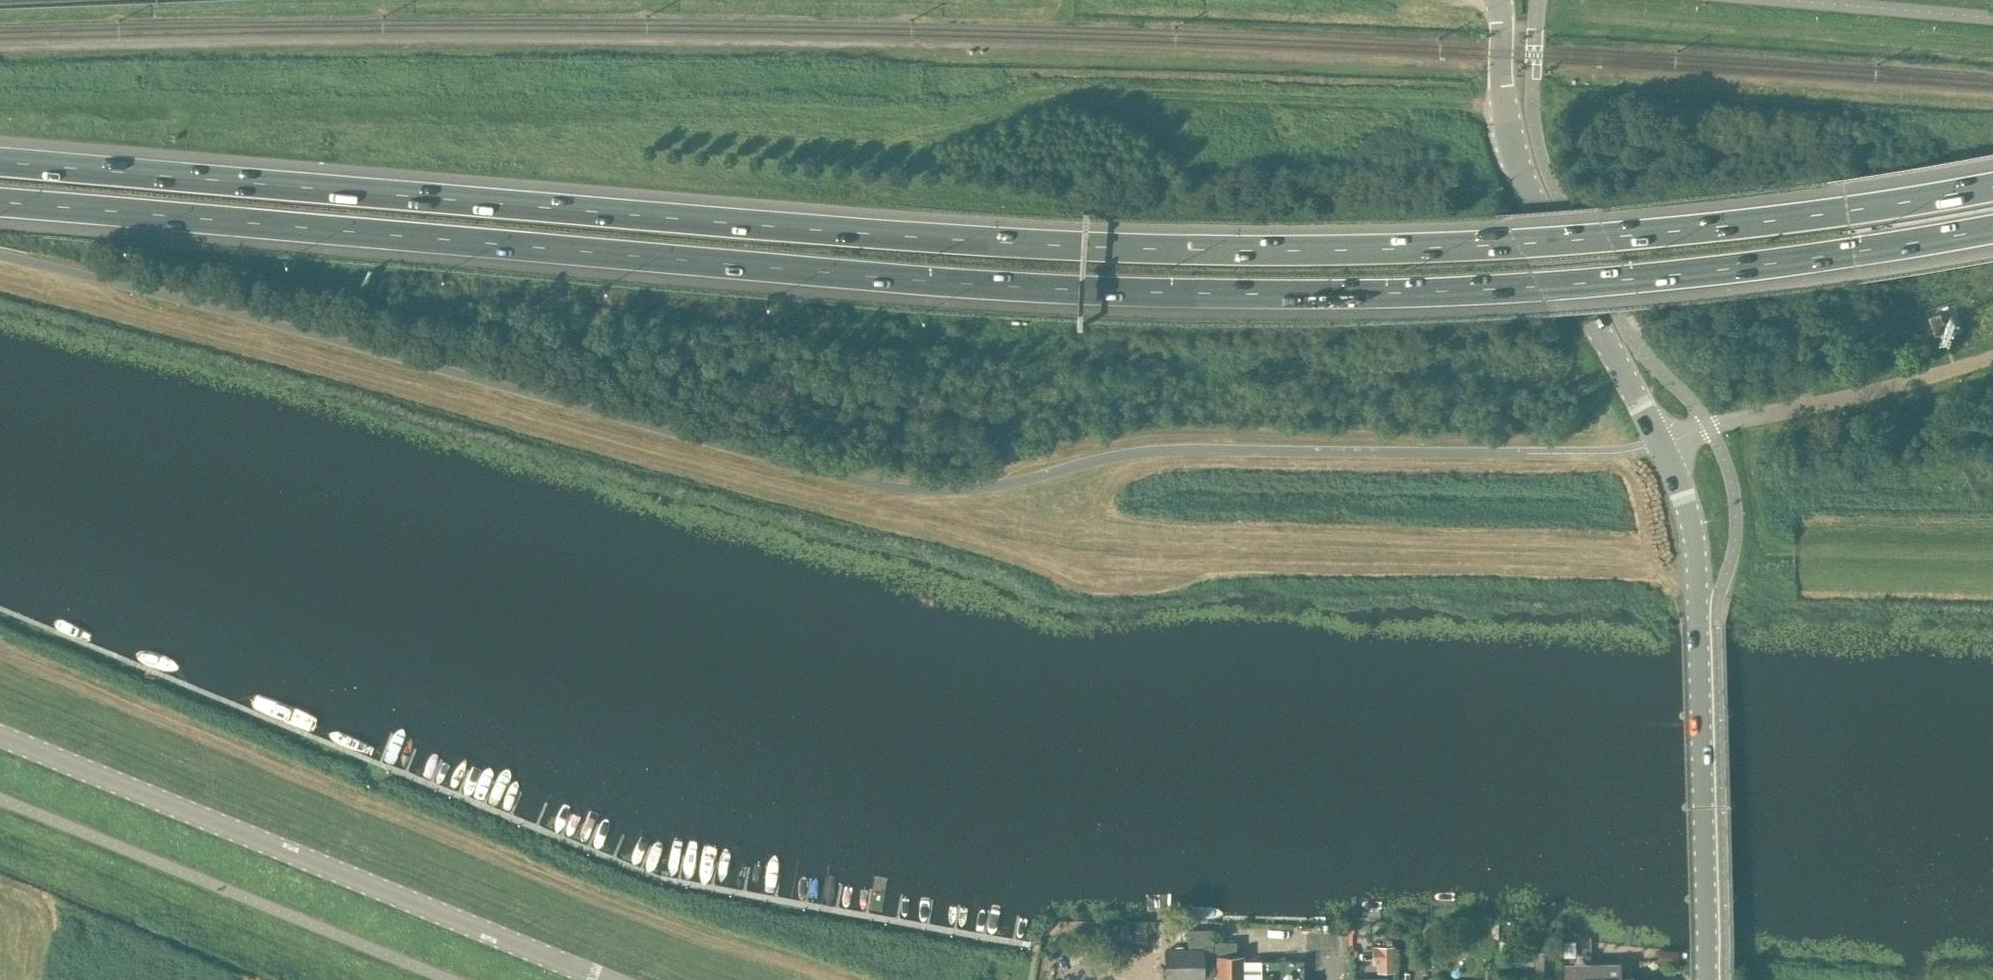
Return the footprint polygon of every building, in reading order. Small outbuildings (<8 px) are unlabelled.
[(1942,314),(1931,318),(1937,337),(1946,334),(1948,333),(1942,314)] [(1808,380),(1806,370),(1791,373),(1793,383),(1808,380)] [(1395,972),(1394,947),(1377,948),(1378,972),(1395,972)] [(1167,952),(1168,979),(1214,977),(1213,950),(1167,952)] [(1217,979),(1304,979),(1303,958),(1244,958),(1238,953),(1217,953),(1217,979)] [(1634,979),(1623,979),(1622,964),(1591,965),(1592,979),(1599,979),(1635,979),(1634,979)] [(1599,979),(1592,979),(1591,965),(1566,966),(1567,979),(1599,979)]
